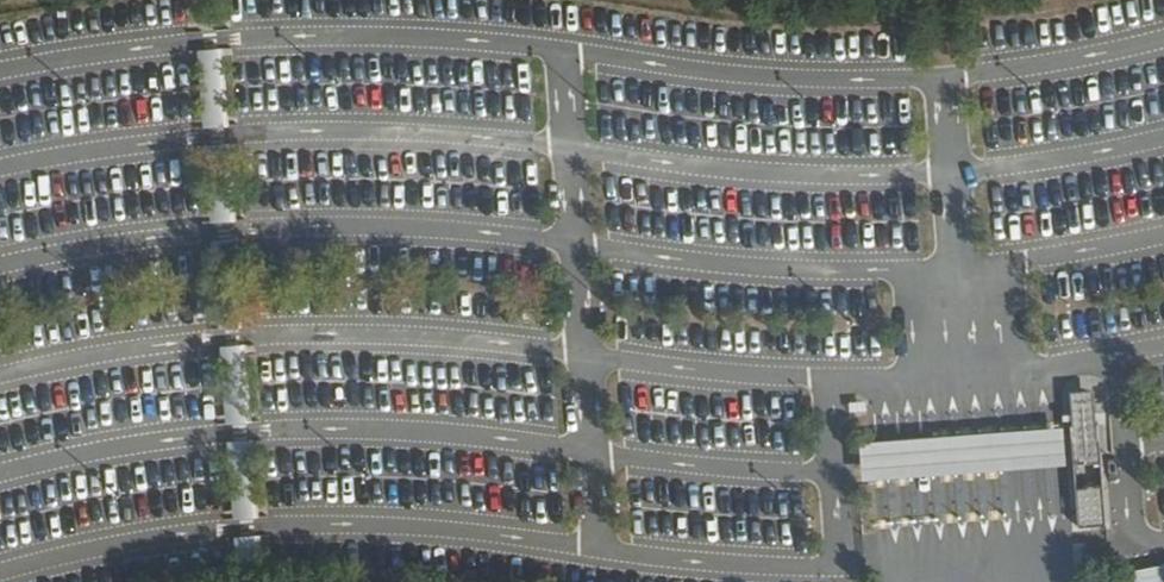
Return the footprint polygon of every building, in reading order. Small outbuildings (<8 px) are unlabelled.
[(1092,395),(1064,397),(1075,530),(1084,529),(1102,527),(1092,395)] [(1065,430),(854,444),(856,481),(1067,467),(1065,430)]
